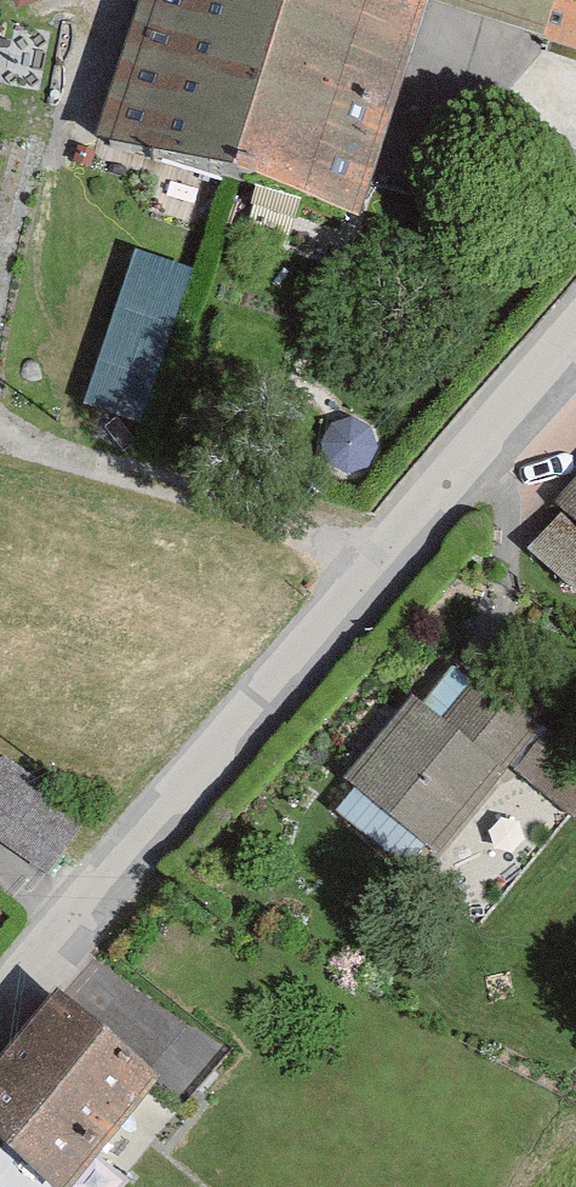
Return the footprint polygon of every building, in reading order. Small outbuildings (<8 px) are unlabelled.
[(111,139),(349,212),(415,0),(154,0),(111,139)] [(575,45),(575,0),(431,0),(575,45)] [(13,25),(0,91),(0,93),(44,101),(57,34),(13,25)] [(149,415),(194,264),(134,246),(89,397),(149,415)] [(556,500),(575,518),(575,478),(556,500)] [(574,587),(575,585),(575,523),(561,510),(528,547),(574,587)] [(414,693),(346,779),(435,849),(541,715),(482,668),(444,716),(414,693)] [(574,816),(575,814),(575,748),(546,723),(512,763),(574,816)] [(48,870),(90,815),(4,751),(0,757),(0,834),(48,870)] [(0,1058),(0,1134),(61,1186),(158,1071),(59,988),(0,1058)]
